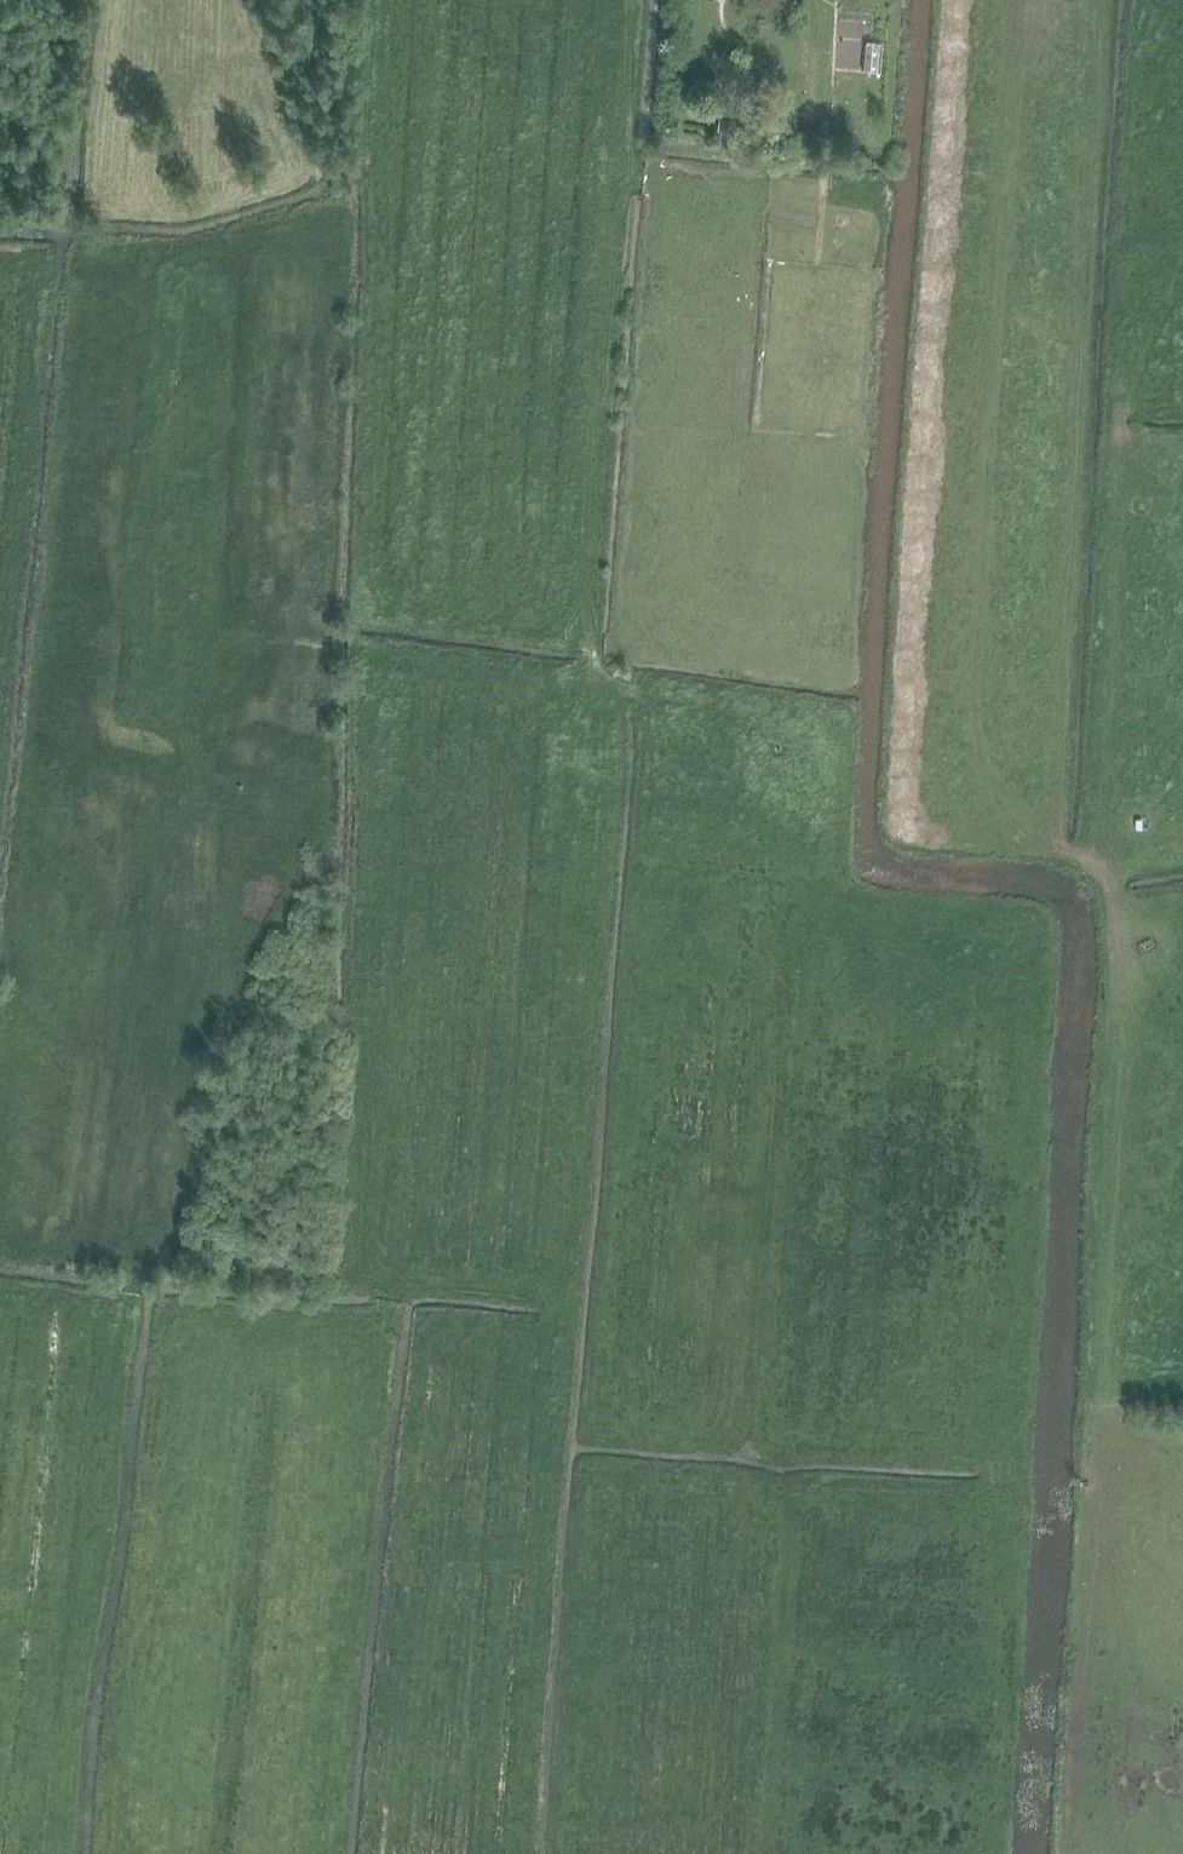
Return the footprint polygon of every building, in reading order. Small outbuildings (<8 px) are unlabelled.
[(883,68),(883,40),(867,40),(867,67),(883,68)] [(719,116),(718,131),(733,133),(737,133),(738,121),(739,118),(719,116)]
